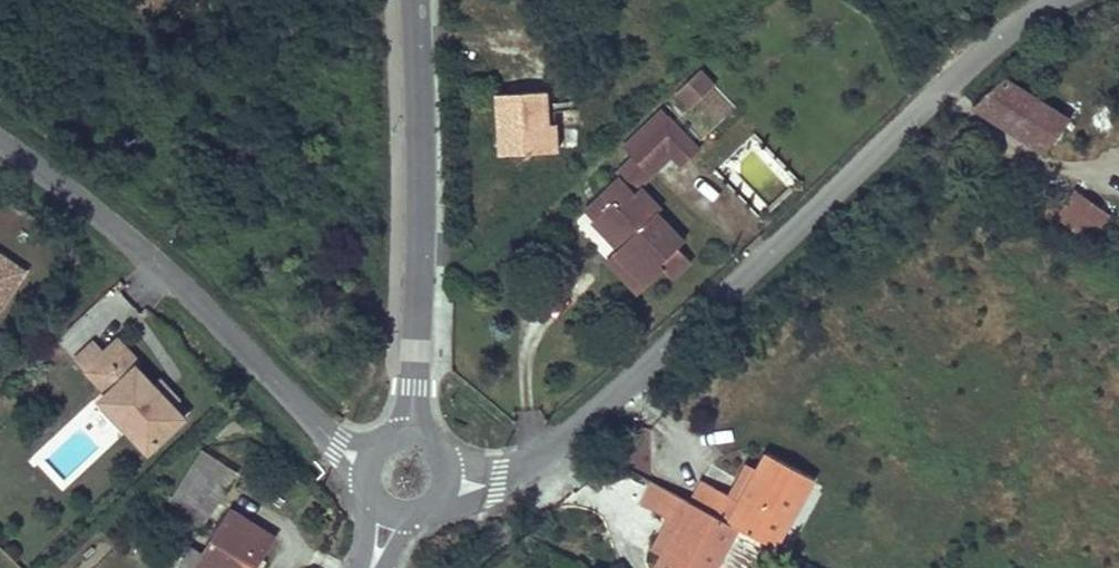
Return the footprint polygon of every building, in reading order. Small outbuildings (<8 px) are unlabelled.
[(686,108),(717,86),(704,67),(673,88),(686,108)] [(1069,120),(1002,79),(973,106),(1045,152),(1069,120)] [(551,127),(549,94),(502,97),(504,155),(551,154),(551,127)] [(677,158),(690,172),(706,157),(669,120),(632,157),(636,161),(647,171),(668,150),(677,158)] [(966,120),(958,132),(969,138),(977,128),(966,120)] [(560,153),(559,125),(551,127),(551,154),(560,153)] [(757,133),(720,164),(761,213),(798,181),(757,133)] [(636,161),(620,177),(624,180),(639,196),(643,191),(677,158),(668,150),(647,171),(636,161)] [(639,196),(624,180),(607,196),(616,204),(596,223),(622,251),(618,255),(649,288),(667,271),(676,279),(692,262),(681,249),(687,244),(659,216),(664,212),(643,191),(639,196)] [(1042,199),(1032,212),(1064,234),(1071,226),(1088,239),(1106,215),(1075,192),(1060,212),(1042,199)] [(616,204),(607,196),(588,215),(596,223),(616,204)] [(30,271),(0,254),(0,309),(30,271)] [(649,288),(618,255),(610,262),(642,295),(649,288)] [(81,361),(94,374),(103,365),(123,386),(113,395),(105,402),(153,452),(188,418),(158,386),(142,369),(147,364),(123,340),(112,351),(102,340),(81,361)] [(123,386),(103,365),(94,374),(113,395),(123,386)] [(158,386),(188,418),(194,412),(164,380),(158,386)] [(236,470),(200,449),(169,500),(178,505),(201,467),(228,482),(236,470)] [(696,503),(778,548),(814,482),(769,457),(744,504),(706,484),(696,503)] [(228,482),(201,467),(178,505),(173,512),(200,529),(228,482)] [(696,503),(694,505),(656,485),(646,504),(674,520),(684,525),(668,554),(660,567),(767,567),(778,548),(696,503)] [(230,511),(203,553),(191,546),(178,566),(181,567),(253,567),(272,537),(230,511)] [(658,548),(668,554),(684,525),(674,520),(658,548)]
